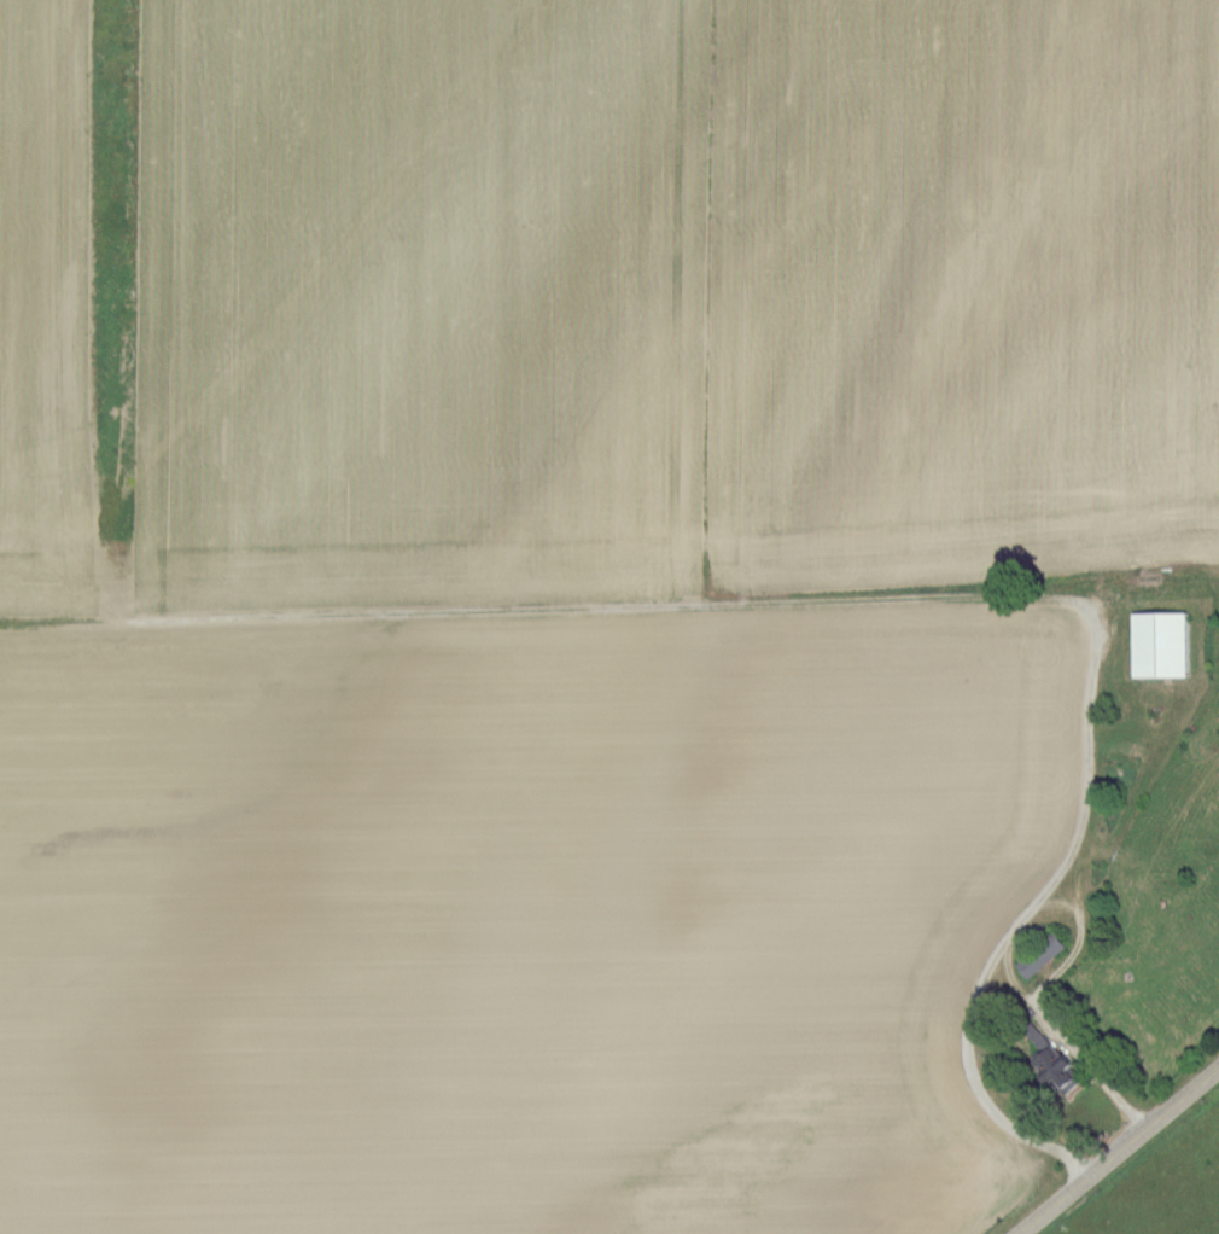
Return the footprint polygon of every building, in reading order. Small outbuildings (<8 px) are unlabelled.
[(1134,611),(1135,676),(1188,675),(1187,610),(1134,611)] [(1030,978),(1067,945),(1055,930),(1017,964),(1030,978)]
